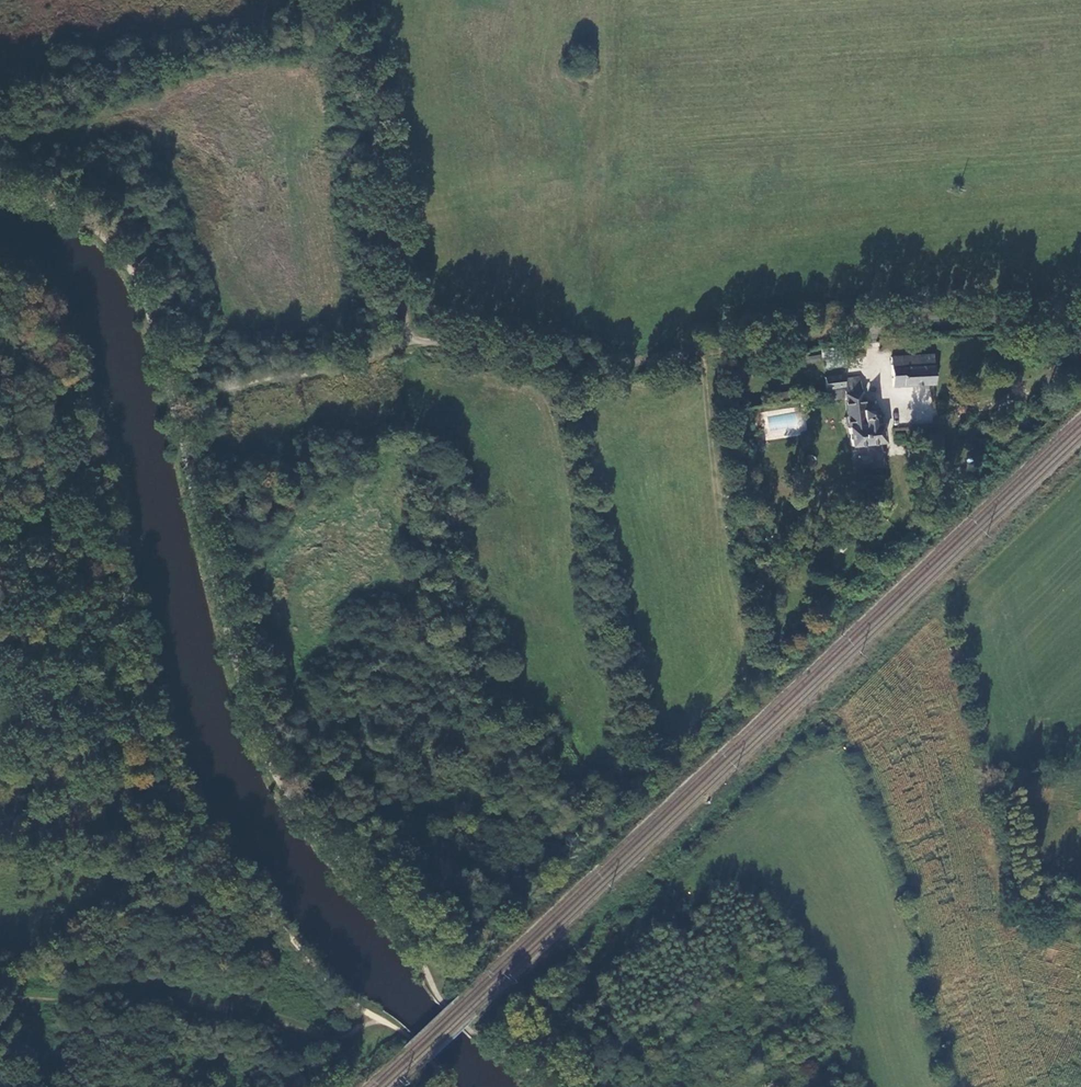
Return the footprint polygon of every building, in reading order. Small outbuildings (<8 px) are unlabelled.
[(932,370),(931,358),(920,359),(922,369),(932,370)] [(922,369),(920,359),(891,361),(892,388),(933,387),(932,370),(922,369)] [(848,431),(850,449),(883,445),(880,417),(879,416),(877,408),(874,408),(873,405),(865,405),(865,408),(863,408),(858,380),(842,381),(841,379),(824,381),(826,394),(843,393),(847,416),(844,418),(846,431),(848,431)] [(797,410),(766,412),(768,431),(798,429),(797,410)]
